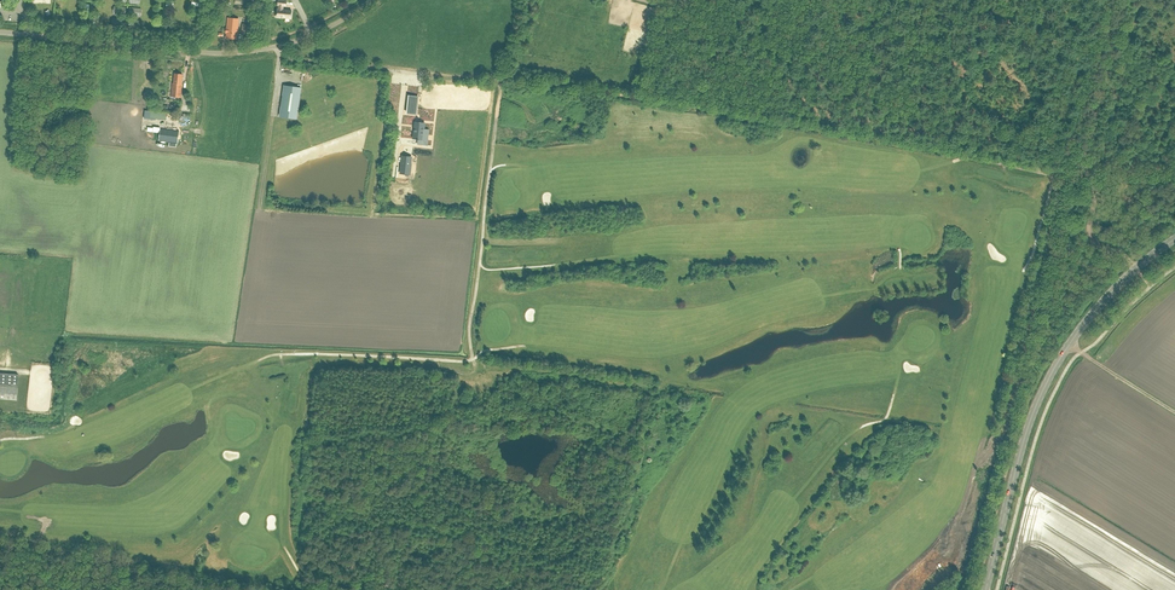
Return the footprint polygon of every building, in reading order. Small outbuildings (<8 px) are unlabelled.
[(291,19),(292,10),(281,9),(281,6),(286,6),(287,1),(281,0),(278,0),(278,5),(279,5),(278,9),(277,9),(276,17),(291,19)] [(321,0),(312,0),(306,3),(310,11),(323,4),(321,0)] [(238,19),(228,18),(227,29),(227,28),(226,31),(226,33),(227,33),(227,38),(236,39),(238,19)] [(242,24),(241,34),(256,35),(257,26),(242,24)] [(181,98),(183,84),(181,84),(182,75),(175,74),(173,83),(172,83),(171,96),(181,98)] [(297,118),(301,88),(284,86),(280,116),(297,118)] [(409,96),(407,113),(415,114),(416,114),(418,97),(409,96)] [(145,111),(144,118),(154,119),(155,112),(145,111)] [(401,123),(410,123),(409,114),(401,115),(401,123)] [(415,122),(413,139),(417,139),(417,140),(418,140),(419,139),(423,140),(424,129),(425,123),(421,122),(419,121),(419,122),(415,122)] [(429,130),(424,129),(423,140),(419,139),(418,140),(417,144),(427,145),(429,130)] [(179,132),(160,130),(159,141),(177,143),(179,132)] [(411,157),(403,156),(400,174),(409,175),(411,157)] [(0,374),(0,399),(16,400),(18,375),(0,374)]
